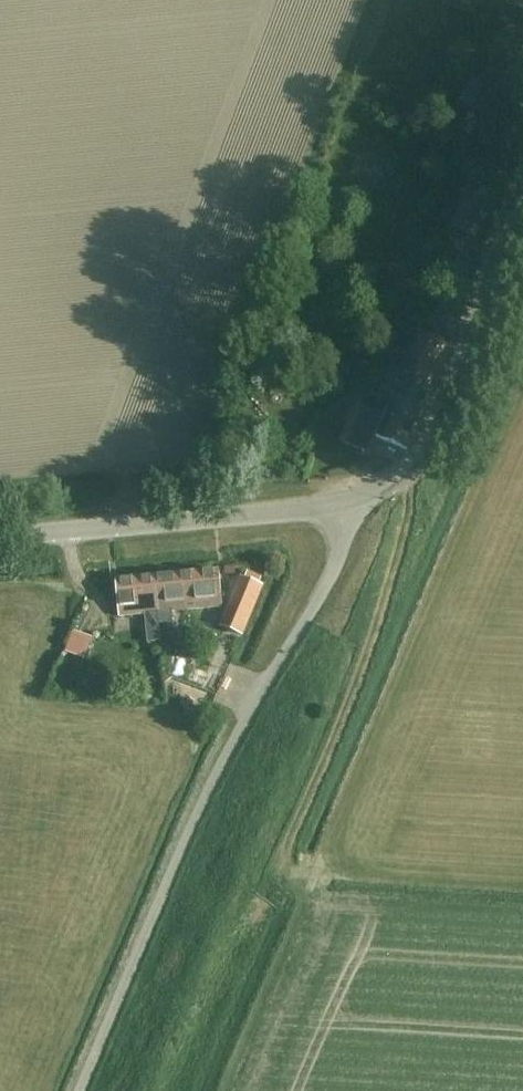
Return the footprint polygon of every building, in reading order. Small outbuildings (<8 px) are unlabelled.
[(463,60),(454,74),(465,81),(474,66),(463,60)] [(471,75),(458,98),(469,105),(483,81),(471,75)] [(357,404),(340,442),(363,452),(371,435),(376,437),(400,447),(405,450),(432,387),(429,385),(446,347),(442,345),(421,337),(405,374),(392,369),(379,401),(390,405),(385,416),(357,404)] [(219,570),(156,576),(158,612),(159,624),(173,623),(172,611),(223,606),(219,570)] [(241,577),(224,616),(246,625),(262,586),(259,585),(261,579),(247,573),(244,579),(241,577)] [(156,576),(116,580),(119,616),(145,613),(147,642),(161,640),(159,624),(158,612),(156,576)] [(86,648),(92,626),(71,619),(64,641),(86,648)] [(186,694),(180,702),(187,708),(194,700),(186,694)]
